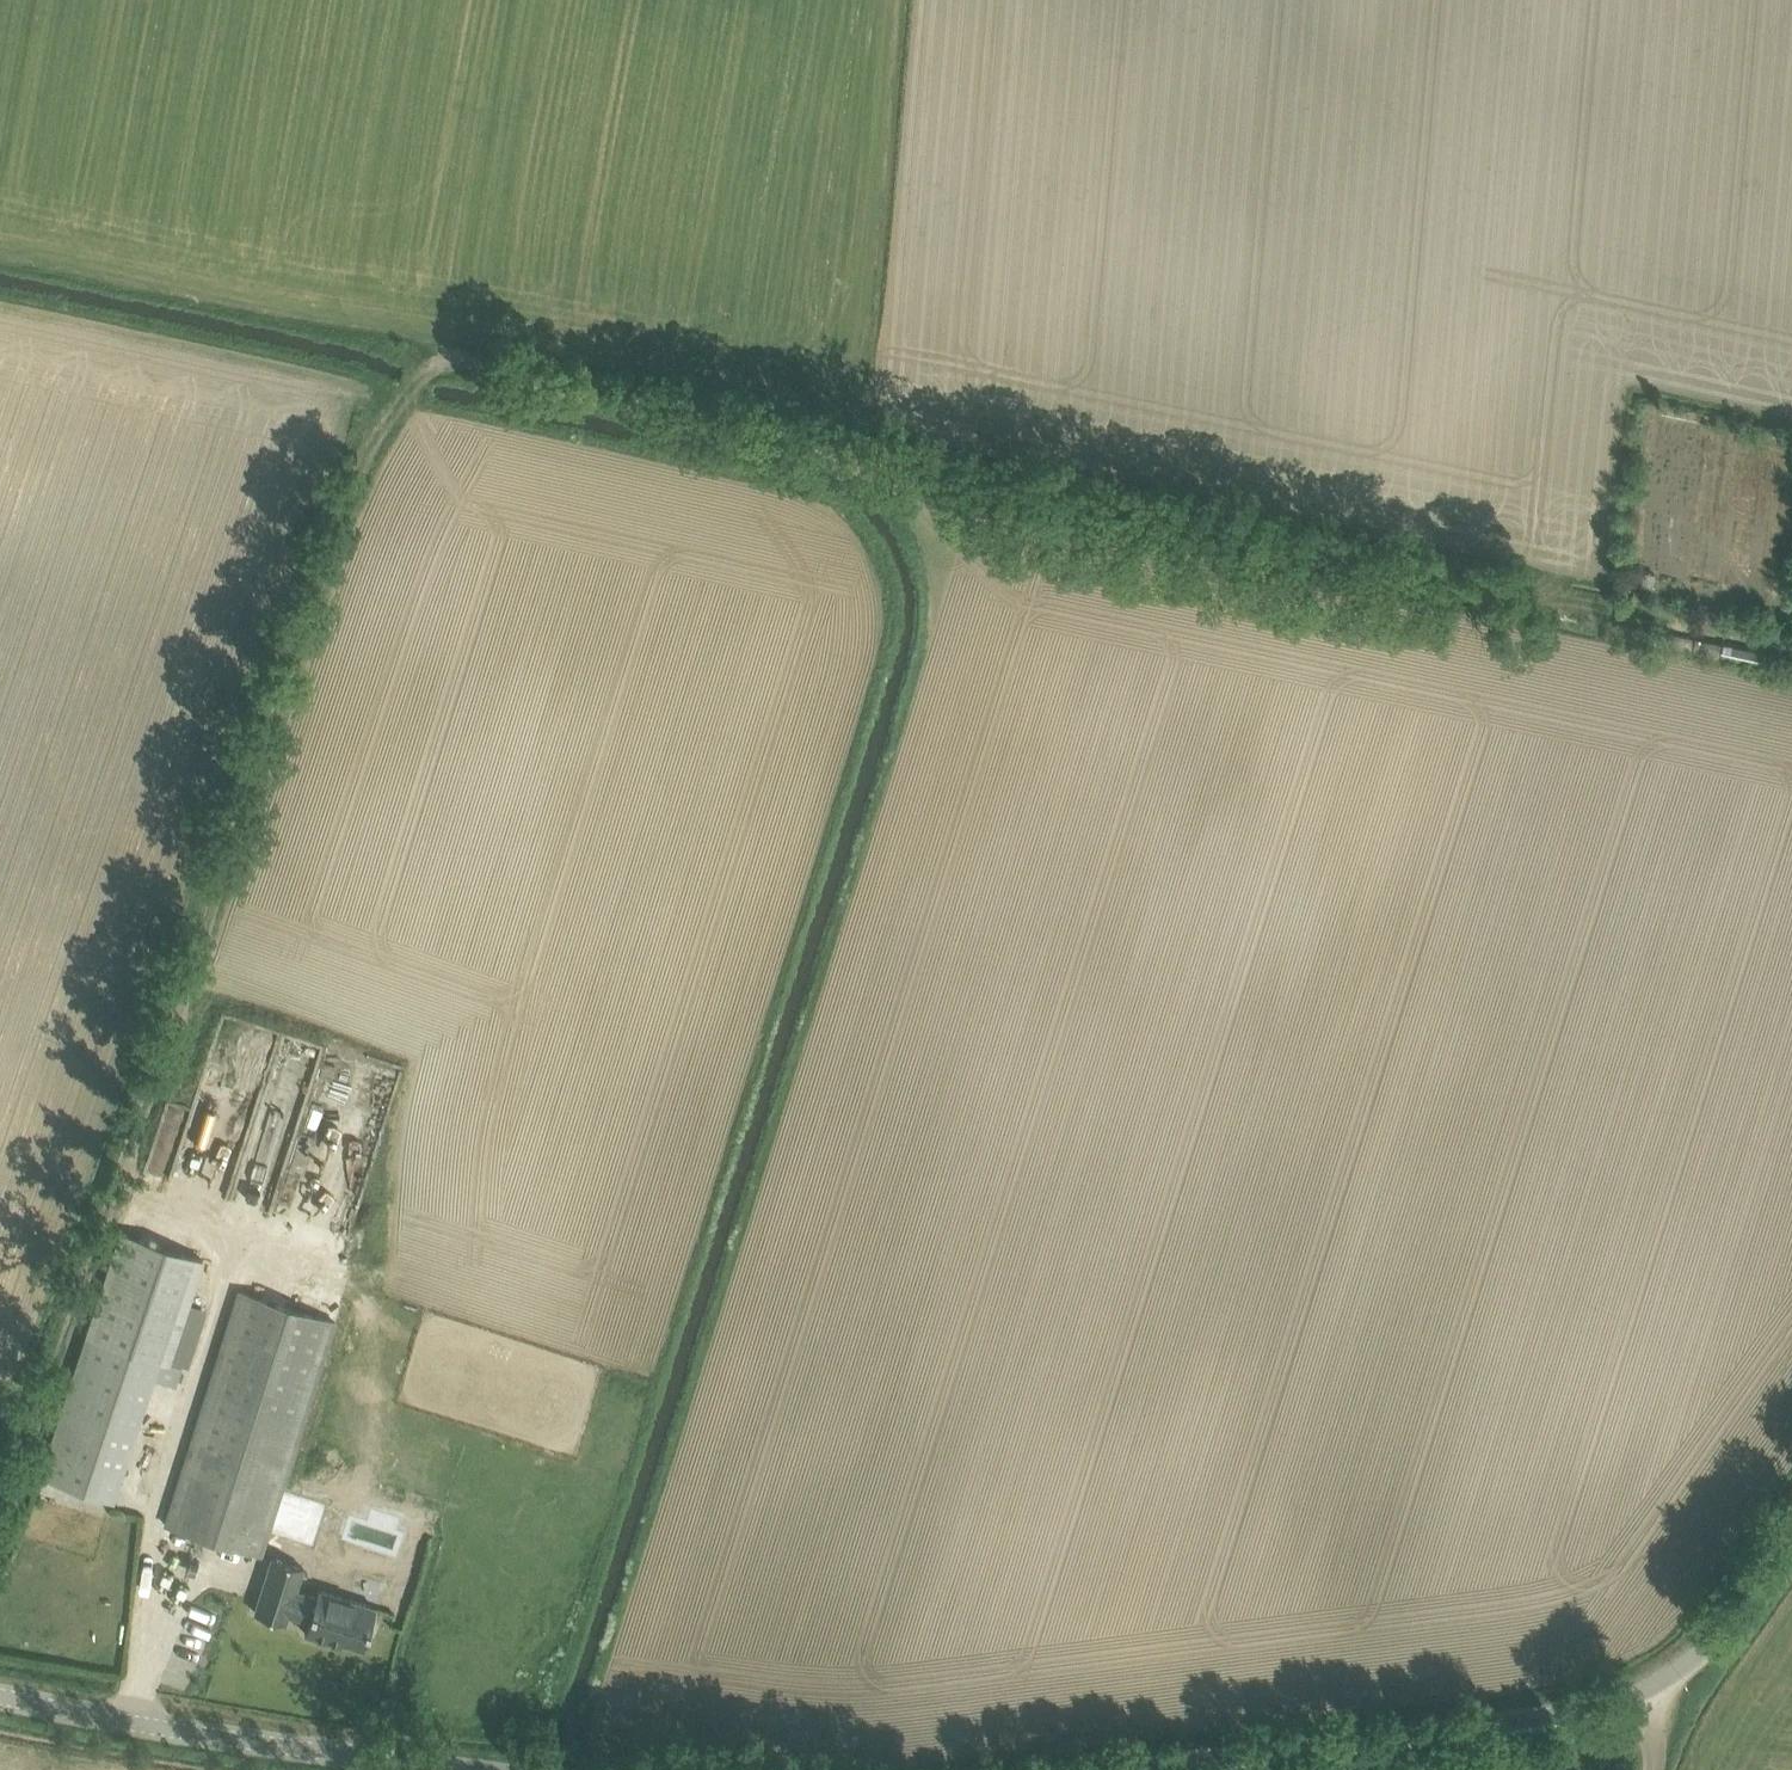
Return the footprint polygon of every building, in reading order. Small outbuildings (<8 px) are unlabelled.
[(233,1136),(251,1077),(238,1073),(220,1132),(233,1136)] [(113,1499),(121,1476),(154,1380),(160,1361),(171,1364),(205,1260),(121,1232),(48,1452),(41,1474),(113,1499)] [(262,1554),(269,1531),(321,1366),(334,1321),(238,1291),(224,1336),(165,1524),(262,1554)] [(171,1364),(160,1361),(154,1380),(176,1386),(182,1368),(171,1364)] [(371,1620),(375,1607),(319,1589),(316,1596),(296,1590),(303,1567),(272,1557),(255,1612),(286,1621),(288,1614),(309,1620),(305,1632),(330,1640),(331,1635),(363,1646),(366,1637),(371,1634),(374,1625),(371,1620)]
